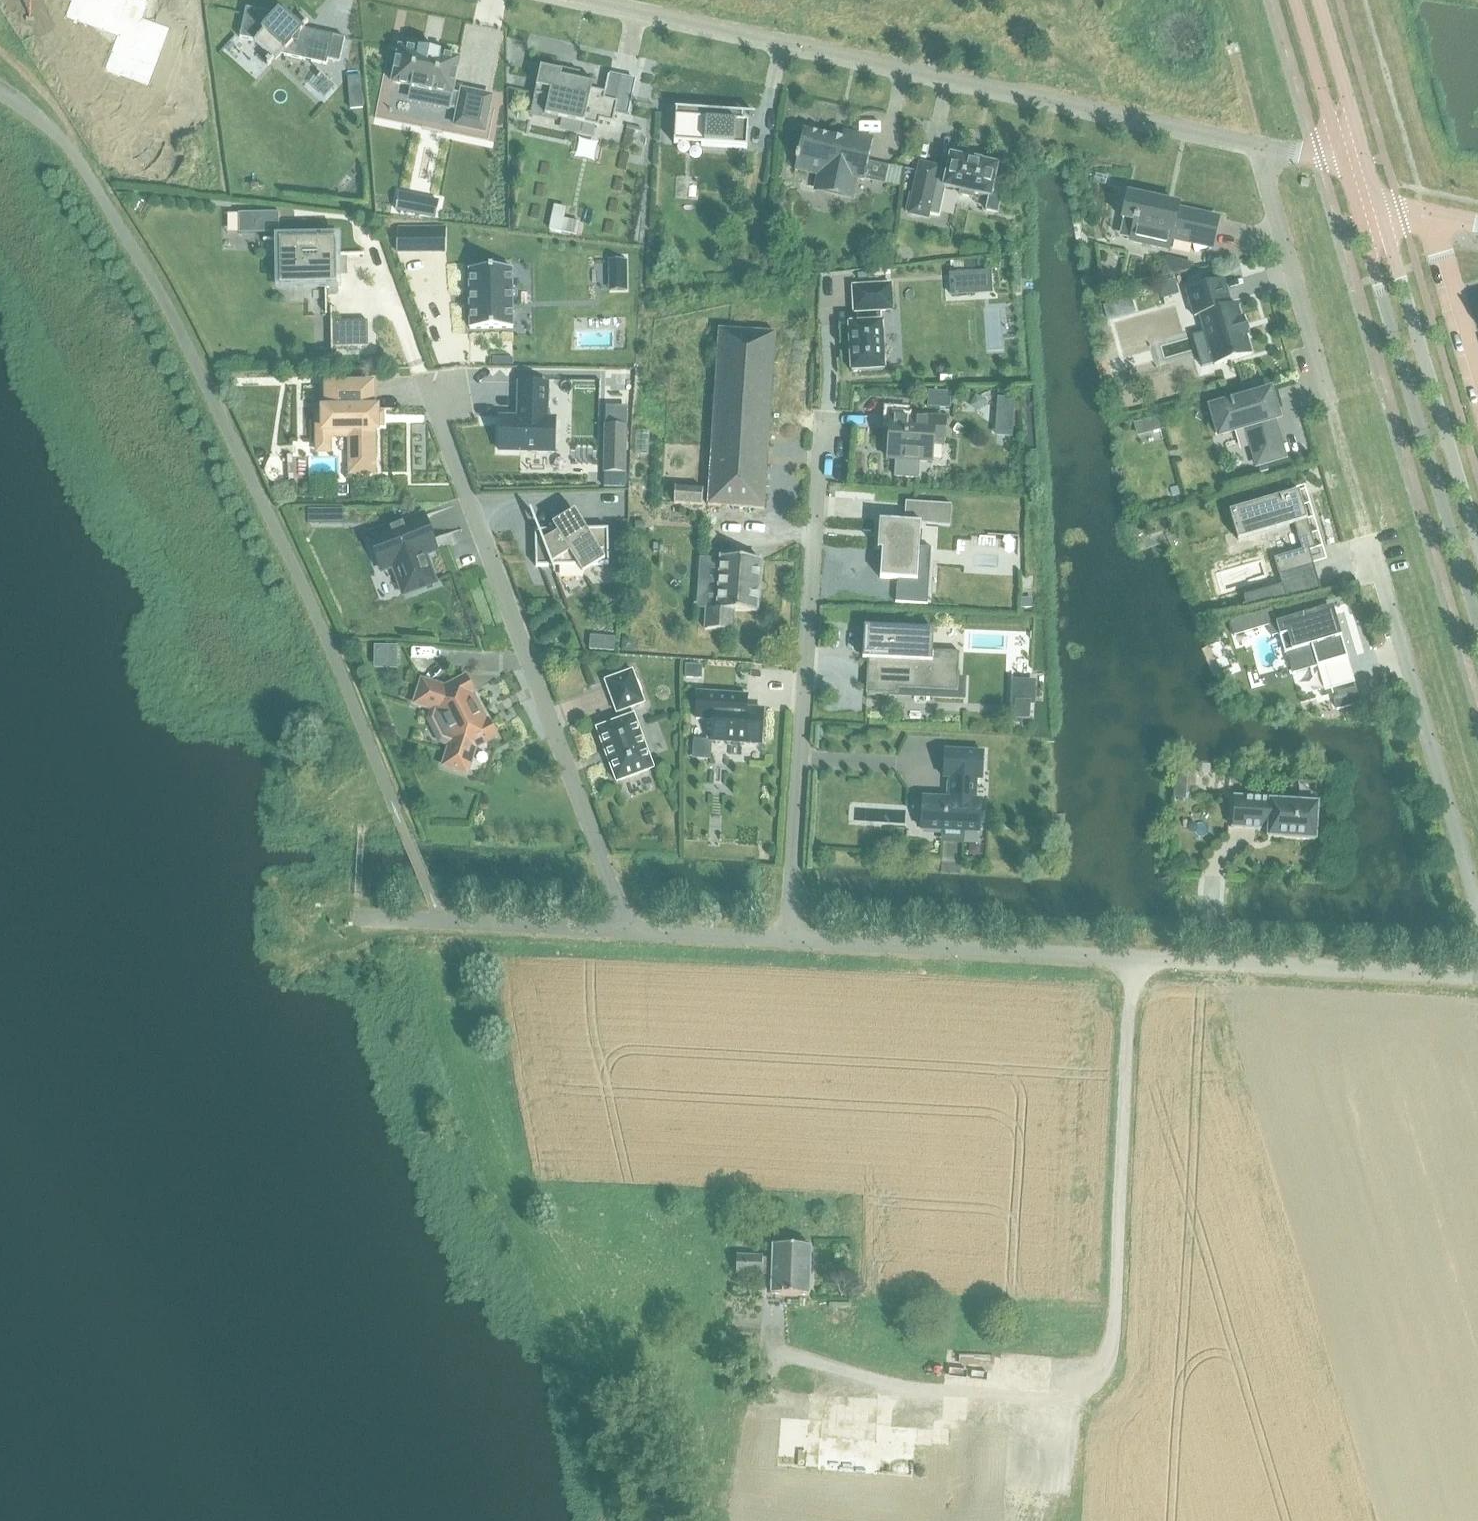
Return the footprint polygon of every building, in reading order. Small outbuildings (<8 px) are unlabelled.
[(70,1),(64,19),(66,20),(66,18),(74,21),(73,23),(77,24),(78,23),(85,26),(85,27),(86,28),(87,25),(93,10),(138,27),(119,77),(149,88),(171,28),(143,18),(149,3),(150,1),(146,0),(67,0),(70,1)] [(292,18),(246,8),(240,38),(260,42),(259,46),(274,59),(279,54),(326,65),(328,59),(333,35),(303,29),(300,28),(290,26),(292,18)] [(401,48),(394,83),(414,87),(413,90),(416,90),(430,93),(428,105),(450,110),(450,109),(458,111),(455,126),(484,133),(492,97),(463,91),(463,94),(454,93),(461,60),(458,60),(441,56),(441,54),(439,54),(436,53),(427,51),(424,50),(422,50),(421,52),(401,48)] [(541,67),(534,99),(535,99),(536,95),(549,98),(547,106),(545,115),(554,117),(558,118),(598,127),(600,121),(613,124),(615,114),(616,112),(629,115),(636,82),(608,76),(605,93),(591,90),(592,86),(597,87),(597,85),(576,80),(577,76),(562,72),(541,67)] [(316,70),(316,71),(319,74),(316,78),(317,79),(311,85),(324,97),(333,86),(337,90),(338,89),(316,70)] [(367,98),(365,75),(354,76),(357,99),(367,98)] [(744,113),(675,109),(675,110),(676,111),(674,144),(678,144),(678,140),(701,141),(701,146),(747,149),(748,123),(742,122),(743,115),(744,115),(744,113)] [(803,132),(798,155),(797,154),(796,160),(797,160),(794,171),(798,172),(798,169),(821,174),(819,182),(835,186),(834,193),(849,196),(851,189),(854,190),(856,179),(864,181),(864,180),(880,183),(884,165),(868,162),(873,139),(843,133),(841,142),(832,141),(833,138),(803,132)] [(584,138),(582,158),(601,160),(603,140),(584,138)] [(990,198),(993,188),(997,167),(980,163),(980,162),(968,159),(968,160),(951,156),(947,173),(937,171),(938,168),(920,164),(910,213),(927,217),(928,213),(939,215),(945,188),(961,191),(960,195),(973,198),(974,194),(989,198),(990,198)] [(993,188),(990,198),(989,198),(986,211),(997,213),(1002,190),(993,188)] [(1128,195),(1122,221),(1123,221),(1124,219),(1132,221),(1131,221),(1133,224),(1134,225),(1131,241),(1169,249),(1171,239),(1212,248),(1218,219),(1177,210),(1178,206),(1128,195)] [(587,221),(572,218),(574,205),(560,203),(555,229),(585,234),(587,221)] [(279,214),(239,214),(239,234),(252,234),(280,233),(279,214)] [(445,228),(433,228),(433,252),(446,252),(445,228)] [(424,243),(424,231),(401,232),(402,244),(424,243)] [(263,241),(279,241),(279,245),(280,245),(280,266),(296,265),(296,284),(326,284),(326,283),(334,282),(334,234),(315,235),(315,239),(263,240),(263,241)] [(955,292),(1001,293),(1001,277),(1002,277),(1002,268),(955,267),(955,292)] [(512,269),(469,269),(470,328),(512,329),(512,269)] [(1223,279),(1186,290),(1194,317),(1200,316),(1211,352),(1198,356),(1201,367),(1214,364),(1215,365),(1251,355),(1246,336),(1248,336),(1243,319),(1241,319),(1236,304),(1230,305),(1223,279)] [(1179,295),(1175,281),(1160,285),(1164,299),(1179,295)] [(849,325),(851,372),(884,370),(881,323),(880,311),(892,311),(891,285),(853,287),(854,313),(858,312),(859,324),(849,325)] [(332,322),(333,347),(368,347),(368,321),(332,322)] [(708,506),(764,509),(775,333),(719,330),(708,506)] [(1159,342),(1134,347),(1138,369),(1163,365),(1159,342)] [(350,431),(351,473),(374,473),(373,430),(377,430),(377,410),(373,410),(373,384),(327,385),(327,411),(323,411),(323,431),(350,431)] [(549,384),(519,384),(518,418),(500,418),(499,451),(555,452),(555,417),(549,417),(549,384)] [(935,388),(935,407),(956,408),(957,389),(935,388)] [(1252,426),(1257,441),(1277,435),(1270,410),(1274,409),(1269,392),(1211,409),(1219,436),(1252,426)] [(1003,396),(1002,430),(1016,431),(1018,397),(1003,396)] [(613,402),(612,422),(631,423),(632,403),(613,402)] [(1144,437),(1162,436),(1160,414),(1142,415),(1144,437)] [(890,429),(888,459),(896,460),(895,477),(918,478),(919,461),(932,462),(933,444),(943,444),(945,419),(916,417),(890,415),(890,429)] [(603,440),(603,472),(623,473),(623,441),(603,440)] [(1252,446),(1260,474),(1268,471),(1260,444),(1252,446)] [(674,503),(702,505),(703,489),(675,487),(674,503)] [(1238,541),(1306,521),(1298,492),(1229,512),(1238,541)] [(926,525),(950,526),(952,505),(928,503),(926,525)] [(351,526),(351,507),(316,507),(316,526),(351,526)] [(557,530),(539,530),(535,531),(536,567),(609,565),(608,529),(586,529),(575,512),(553,525),(557,530)] [(369,535),(376,555),(387,551),(394,570),(395,570),(394,567),(399,565),(409,592),(420,588),(420,589),(425,587),(435,583),(425,555),(431,553),(427,543),(433,541),(423,515),(369,535)] [(921,523),(884,521),(880,521),(878,550),(882,550),(880,578),(900,580),(900,579),(917,580),(919,548),(920,548),(921,523)] [(1283,585),(1269,589),(1272,600),(1320,590),(1308,549),(1274,559),(1279,575),(1280,575),(1283,585)] [(757,613),(761,560),(721,557),(717,610),(706,609),(704,631),(733,633),(734,611),(757,613)] [(1246,604),(1242,605),(1243,607),(1264,602),(1261,591),(1244,596),(1246,604)] [(1272,610),(1229,622),(1234,637),(1269,626),(1272,637),(1279,635),(1285,654),(1287,653),(1293,674),(1317,667),(1347,658),(1334,615),(1320,619),(1318,612),(1276,624),(1272,610)] [(937,631),(860,627),(860,629),(864,629),(863,650),(873,650),(873,658),(867,658),(866,694),(898,695),(898,689),(934,691),(934,697),(964,699),(965,680),(958,679),(960,653),(932,651),(933,632),(937,632),(937,631)] [(614,652),(615,638),(590,637),(589,650),(614,652)] [(404,667),(405,644),(381,643),(381,667),(404,667)] [(689,677),(706,678),(707,665),(690,664),(689,677)] [(597,729),(616,782),(653,769),(634,715),(633,715),(630,708),(644,703),(632,671),(605,681),(617,713),(619,712),(622,719),(597,729)] [(432,709),(438,706),(456,742),(450,745),(446,761),(449,767),(462,772),(468,769),(473,753),(471,749),(495,737),(496,738),(497,738),(488,720),(487,720),(488,722),(483,724),(478,714),(480,713),(476,705),(474,706),(469,695),(473,693),(474,694),(475,694),(466,676),(465,677),(465,678),(441,690),(440,687),(423,681),(417,699),(420,705),(432,709)] [(763,710),(745,709),(744,706),(740,706),(740,696),(747,697),(747,695),(698,692),(696,719),(713,720),(711,741),(761,744),(763,710)] [(1358,694),(1333,701),(1336,713),(1361,705),(1358,694)] [(1015,700),(1014,714),(1014,719),(1030,720),(1031,701),(1015,700)] [(923,801),(927,801),(927,811),(926,824),(939,824),(939,825),(943,825),(943,832),(944,832),(943,836),(961,837),(962,832),(979,832),(980,801),(975,800),(976,779),(982,780),(983,753),(945,751),(944,778),(951,778),(950,799),(923,798),(923,801)] [(1194,797),(1194,773),(1180,773),(1180,797),(1194,797)] [(1232,828),(1274,830),(1274,838),(1315,841),(1318,804),(1296,803),(1293,800),(1289,798),(1286,798),(1282,799),(1278,802),(1271,802),(1271,800),(1234,797),(1232,828)] [(973,853),(988,854),(989,839),(974,838),(973,853)] [(771,1294),(809,1296),(810,1246),(773,1245),(772,1259),(762,1258),(762,1257),(736,1256),(736,1274),(772,1275),(771,1294)] [(763,1489),(937,1502),(943,1429),(768,1416),(763,1489)]
